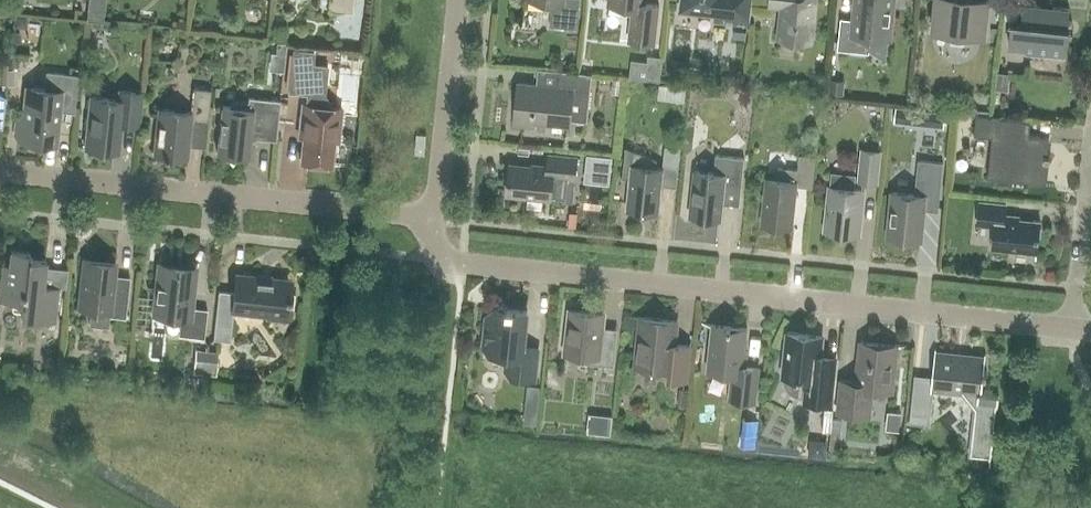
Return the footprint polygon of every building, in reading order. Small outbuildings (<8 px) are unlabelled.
[(106,0),(90,0),(88,20),(103,22),(106,0)] [(354,0),(330,0),(329,10),(353,12),(354,0)] [(551,25),(578,28),(581,0),(535,0),(547,1),(553,8),(551,25)] [(631,28),(629,44),(655,46),(660,4),(644,3),(645,0),(610,0),(610,3),(633,6),(631,28)] [(751,0),(682,0),(681,10),(716,14),(715,22),(748,25),(751,0)] [(770,5),(781,7),(778,38),(813,42),(817,0),(770,0),(770,5)] [(894,0),(856,0),(854,19),(842,18),(838,49),(870,53),(871,33),(891,35),(894,0)] [(989,0),(987,0),(935,0),(932,31),(952,33),(951,40),(965,41),(966,35),(986,37),(989,0)] [(1065,52),(1070,9),(1024,4),(1022,22),(1012,21),(1009,46),(1065,52)] [(27,17),(17,16),(16,27),(26,28),(27,17)] [(736,39),(746,40),(747,33),(737,31),(736,39)] [(284,67),(286,42),(277,41),(276,52),(271,52),(270,65),(284,67)] [(316,51),(295,49),(291,91),(309,93),(307,104),(303,103),(301,124),(305,124),(301,161),(332,164),(335,140),(339,141),(343,108),(325,106),(330,66),(315,64),(316,51)] [(650,55),(649,64),(639,63),(638,76),(658,79),(661,56),(650,55)] [(588,122),(593,74),(559,70),(558,86),(519,82),(515,125),(532,127),(533,122),(571,126),(571,120),(588,122)] [(75,110),(79,75),(49,72),(47,90),(26,87),(23,116),(17,121),(16,134),(21,140),(57,144),(61,109),(75,110)] [(998,72),(996,89),(1008,90),(1010,74),(998,72)] [(755,74),(746,83),(753,91),(763,81),(755,74)] [(832,93),(845,93),(845,82),(832,82),(832,93)] [(208,120),(211,90),(194,88),(192,112),(159,108),(154,153),(188,157),(192,119),(208,120)] [(140,125),(143,92),(119,90),(119,99),(90,96),(85,147),(119,151),(122,123),(140,125)] [(277,140),(281,100),(249,97),(249,101),(239,101),(231,107),(223,106),(218,153),(225,154),(232,163),(241,156),(249,157),(251,137),(277,140)] [(946,113),(897,107),(896,121),(944,126),(946,113)] [(1045,181),(1050,137),(1030,135),(1030,137),(1017,136),(1019,119),(977,114),(974,135),(992,137),(988,177),(1013,180),(1013,178),(1045,181)] [(666,144),(664,163),(679,165),(681,145),(666,144)] [(658,159),(626,147),(626,148),(628,149),(624,176),(622,175),(622,176),(631,179),(628,209),(659,212),(663,171),(664,168),(655,167),(656,160),(657,160),(658,159)] [(878,182),(881,151),(863,149),(860,180),(878,182)] [(507,194),(552,199),(552,195),(557,196),(556,197),(567,198),(567,197),(573,198),(574,180),(575,180),(578,157),(549,154),(548,167),(511,163),(507,194)] [(610,172),(612,156),(598,155),(596,171),(610,172)] [(742,189),(745,158),(716,155),(715,173),(695,171),(690,216),(721,219),(725,187),(742,189)] [(813,187),(816,156),(800,155),(799,169),(778,167),(777,179),(767,178),(762,223),(793,227),(797,185),(813,187)] [(919,160),(915,194),(893,192),(889,237),(921,240),(924,210),(939,211),(944,162),(919,160)] [(859,234),(863,190),(854,189),(856,176),(854,175),(854,179),(834,177),(834,173),(833,173),(827,230),(859,234)] [(1038,253),(1041,221),(1005,217),(1007,204),(980,201),(978,225),(995,226),(993,248),(1038,253)] [(55,321),(59,286),(44,285),(47,258),(31,257),(31,252),(13,250),(11,264),(4,264),(0,300),(24,303),(22,318),(55,321)] [(85,258),(80,307),(92,309),(90,325),(109,327),(110,316),(127,317),(131,277),(115,275),(117,261),(85,258)] [(205,337),(208,309),(192,307),(196,270),(159,266),(154,311),(181,314),(179,335),(205,337)] [(288,319),(290,296),(287,296),(289,280),(237,274),(235,292),(219,290),(214,339),(231,341),(234,310),(267,314),(266,317),(288,319)] [(535,380),(539,349),(521,347),(522,333),(526,330),(528,310),(508,308),(503,302),(488,314),(484,345),(492,354),(508,356),(507,370),(513,377),(535,380)] [(615,366),(618,336),(606,335),(603,331),(604,313),(571,309),(566,353),(579,355),(579,359),(582,362),(615,366)] [(675,344),(677,320),(642,317),(637,366),(671,370),(671,378),(687,380),(690,345),(675,344)] [(756,402),(760,368),(743,366),(748,328),(713,324),(708,371),(732,373),(729,399),(756,402)] [(823,336),(816,335),(788,332),(783,375),(785,376),(785,380),(785,384),(786,388),(789,392),(793,394),(797,395),(806,396),(805,401),(831,403),(836,357),(821,355),(823,336)] [(892,390),(897,344),(862,340),(858,381),(842,379),(838,412),(871,416),(874,388),(892,390)] [(985,371),(986,354),(936,348),(933,376),(915,374),(911,414),(930,416),(933,389),(941,390),(941,389),(964,392),(977,408),(976,421),(975,421),(972,454),(991,456),(989,469),(991,469),(995,428),(995,427),(996,418),(997,418),(1000,395),(982,393),(984,376),(987,376),(987,371),(985,371)] [(208,350),(196,349),(194,372),(205,373),(208,350)] [(208,350),(205,373),(215,374),(217,351),(208,350)] [(529,383),(525,420),(537,421),(541,385),(529,383)] [(681,388),(679,406),(687,407),(689,389),(681,388)] [(835,409),(825,408),(823,430),(832,431),(834,418),(835,409)] [(889,430),(899,431),(901,413),(891,412),(889,430)] [(590,414),(588,430),(611,433),(613,416),(590,414)] [(834,418),(832,431),(841,432),(843,419),(834,418)]
